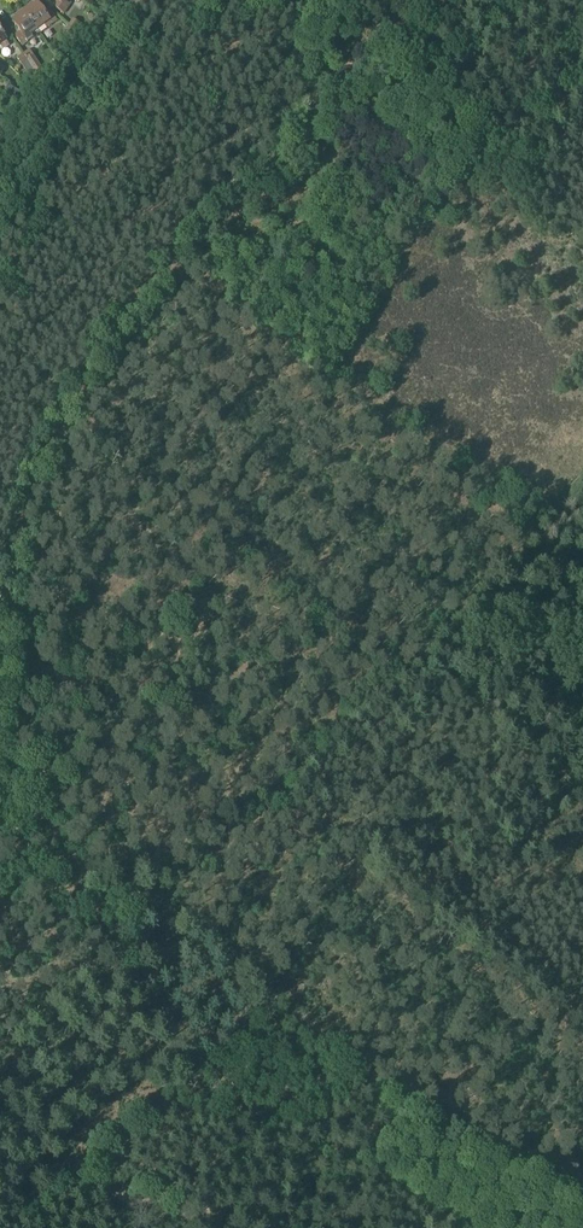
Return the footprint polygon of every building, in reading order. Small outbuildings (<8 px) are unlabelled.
[(57,1),(53,6),(63,13),(70,3),(67,0),(56,0),(57,1)] [(30,5),(22,11),(39,34),(39,33),(56,21),(49,10),(43,14),(36,4),(31,7),(30,5)] [(16,18),(12,21),(19,31),(13,35),(21,46),(39,34),(22,11),(14,17),(16,18)] [(68,26),(75,30),(79,24),(72,19),(68,26)] [(75,30),(68,26),(64,33),(71,37),(75,30)] [(3,50),(9,46),(3,37),(4,36),(0,30),(0,46),(3,50)] [(34,57),(29,50),(23,54),(30,64),(35,60),(33,58),(34,57)] [(30,64),(23,54),(17,58),(28,75),(34,70),(30,64)] [(32,96),(9,82),(5,91),(28,104),(32,96)]
